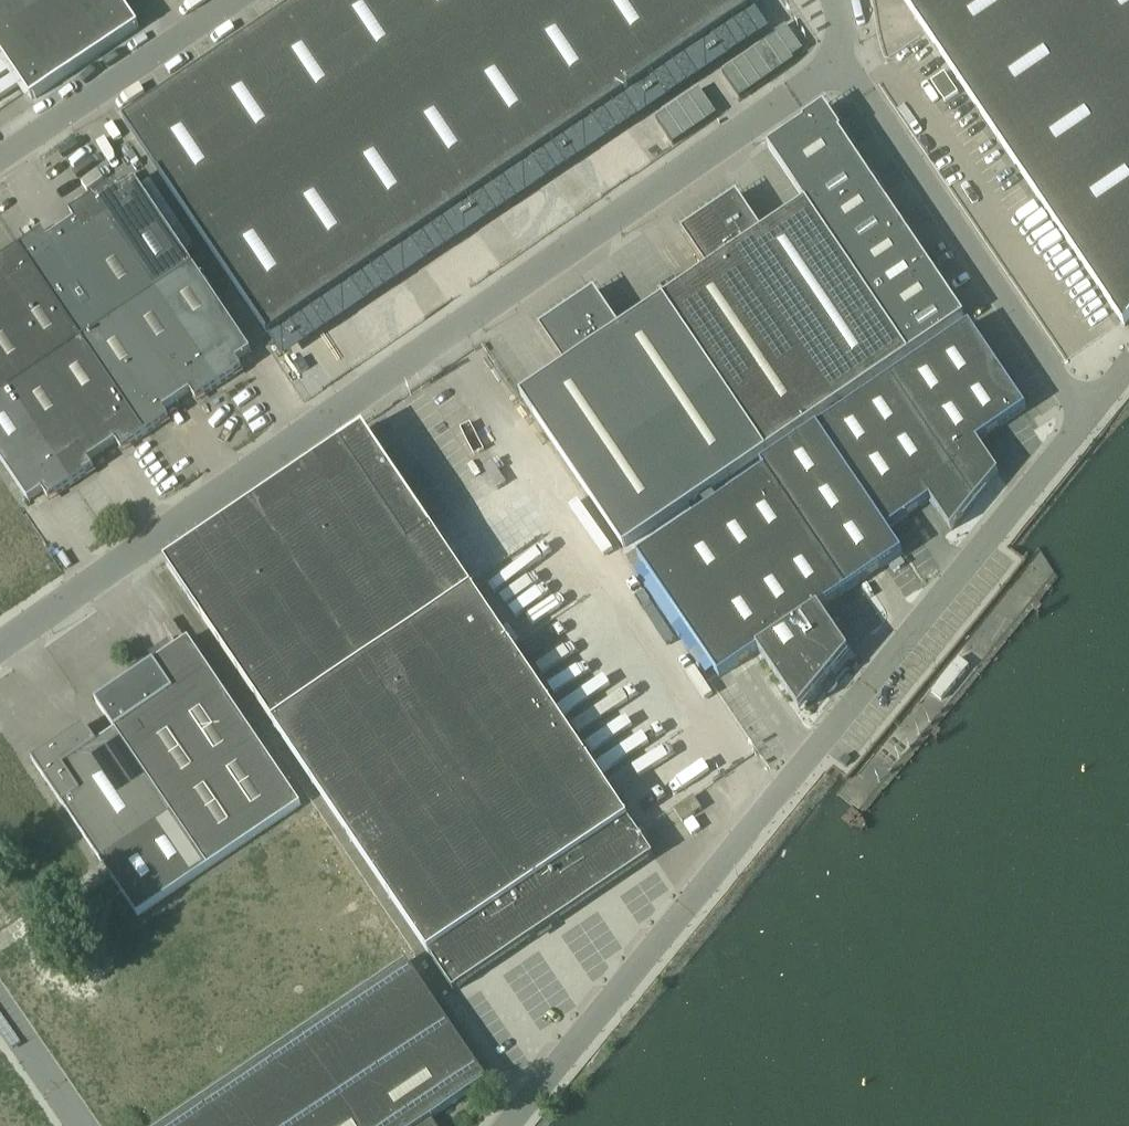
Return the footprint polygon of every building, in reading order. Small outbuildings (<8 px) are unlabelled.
[(26,92),(31,100),(138,27),(120,0),(0,0),(0,54),(26,92)] [(124,123),(159,175),(268,336),(269,337),(753,9),(747,0),(305,0),(124,122),(124,123)] [(918,22),(1124,326),(1126,324),(1128,320),(1128,0),(903,0),(918,22)] [(785,25),(774,33),(776,35),(791,58),(802,50),(785,25)] [(776,35),(765,43),(782,68),(793,61),(791,58),(776,35)] [(765,43),(754,50),(772,76),(782,68),(765,43)] [(754,50),(743,58),(761,83),(772,76),(754,50)] [(743,58),(732,66),(750,91),(761,83),(743,58)] [(732,66),(721,73),(739,98),(750,91),(732,66)] [(961,94),(947,73),(934,82),(948,102),(961,94)] [(699,89),(688,97),(705,122),(716,115),(699,89)] [(688,97),(677,104),(694,130),(705,122),(688,97)] [(677,104),(666,111),(683,137),(694,130),(677,104)] [(767,148),(803,201),(859,163),(823,110),(767,148)] [(666,111),(655,119),(672,144),(683,137),(666,111)] [(804,202),(805,202),(818,222),(874,185),(859,163),(803,201),(804,202)] [(94,198),(157,291),(193,267),(135,181),(122,190),(117,183),(94,198)] [(889,207),(874,185),(818,222),(833,244),(889,207)] [(833,244),(818,222),(805,202),(804,202),(761,231),(736,195),(681,232),(706,269),(619,328),(594,291),(539,329),(563,365),(520,395),(623,547),(908,355),(892,332),(878,310),(863,288),(848,266),(833,244)] [(157,291),(94,198),(71,214),(76,222),(62,231),(120,316),(157,291)] [(169,200),(159,206),(190,254),(200,247),(169,200)] [(889,207),(833,244),(848,266),(904,229),(889,207)] [(848,266),(863,288),(918,251),(904,229),(848,266)] [(20,248),(82,341),(120,316),(62,231),(49,240),(44,232),(20,248)] [(45,366),(82,341),(20,248),(0,262),(0,269),(1,272),(0,273),(0,298),(45,366)] [(863,288),(878,310),(933,273),(918,251),(863,288)] [(157,291),(219,384),(242,369),(236,362),(251,352),(193,267),(157,291)] [(933,273),(878,310),(892,332),(948,295),(933,273)] [(120,316),(177,402),(191,392),(196,400),(219,384),(157,291),(120,316)] [(892,332),(908,355),(963,317),(948,295),(892,332)] [(0,298),(0,378),(9,391),(45,366),(0,298)] [(82,341),(145,435),(168,419),(163,411),(177,402),(120,316),(82,341)] [(765,470),(847,591),(902,554),(886,530),(930,500),(950,530),(997,473),(984,453),(978,443),(976,442),(1025,409),(968,324),(760,465),(764,471),(765,470)] [(45,366),(103,452),(116,443),(121,451),(145,435),(82,341),(45,366)] [(9,391),(71,484),(94,469),(89,461),(103,452),(45,366),(9,391)] [(9,391),(0,378),(0,397),(9,391)] [(0,397),(0,460),(28,502),(43,492),(48,500),(71,484),(9,391),(0,397)] [(339,448),(165,565),(193,607),(273,725),(429,955),(453,992),(536,936),(550,926),(653,857),(634,829),(473,590),(364,430),(340,446),(340,447),(339,448)] [(765,470),(764,471),(637,557),(719,677),(757,651),(799,712),(849,654),(819,609),(847,591),(765,470)] [(105,737),(198,874),(301,805),(188,638),(95,702),(114,731),(105,737)] [(958,658),(930,692),(940,700),(968,667),(958,658)] [(198,874),(105,737),(96,743),(84,725),(31,761),(137,916),(198,874)] [(431,1118),(486,1081),(486,1082),(488,1081),(406,961),(405,962),(405,963),(164,1125),(436,1125),(431,1118)]
